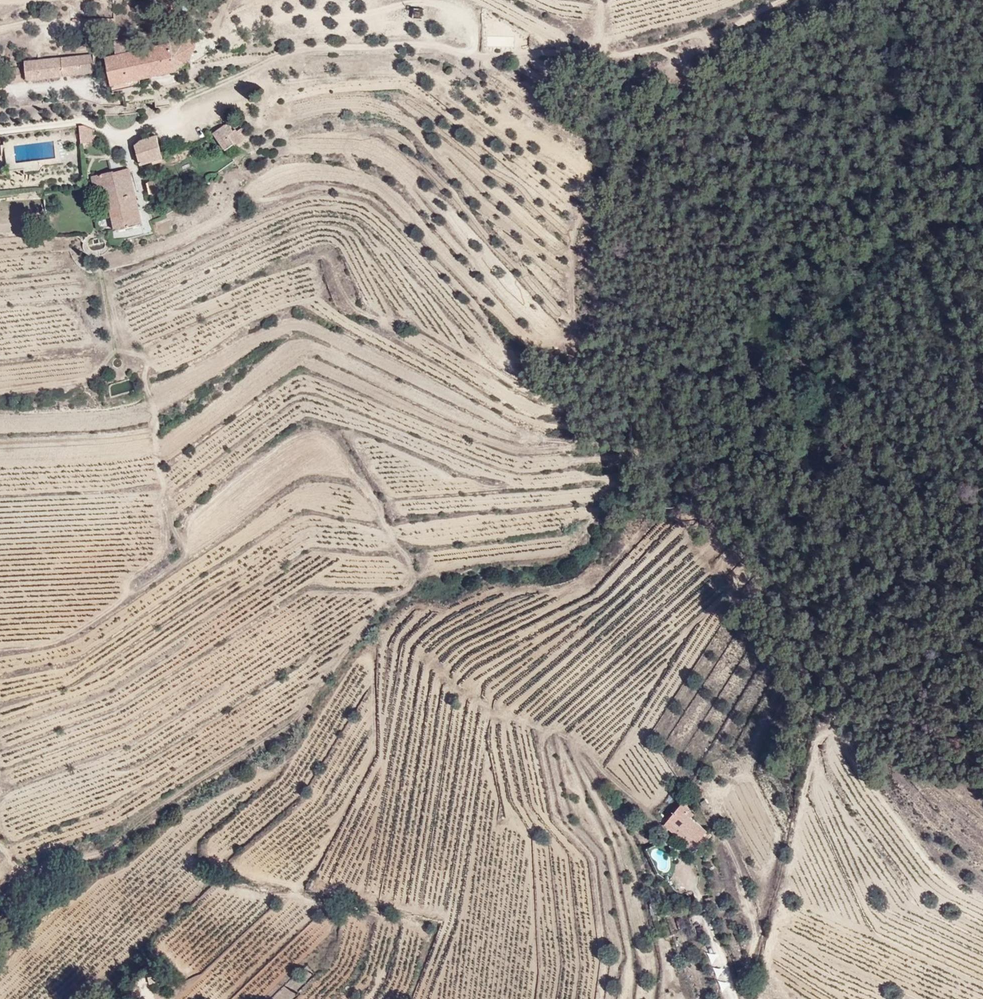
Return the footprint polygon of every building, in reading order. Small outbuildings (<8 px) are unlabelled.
[(422,18),(422,9),(414,8),(413,18),(422,18)] [(198,47),(195,30),(170,36),(171,43),(129,53),(127,41),(116,43),(119,56),(108,59),(113,84),(181,67),(187,59),(186,50),(198,47)] [(97,68),(94,55),(25,62),(28,81),(97,68)] [(242,143),(248,139),(243,130),(235,134),(229,124),(216,133),(226,149),(239,140),(242,143)] [(83,125),(79,126),(81,144),(94,141),(94,130),(83,125)] [(158,136),(137,142),(141,164),(162,157),(158,136)] [(130,163),(94,173),(97,187),(106,185),(117,229),(146,222),(130,163)] [(700,851),(714,827),(686,801),(669,819),(700,851)] [(657,874),(670,869),(662,844),(648,848),(657,874)]
